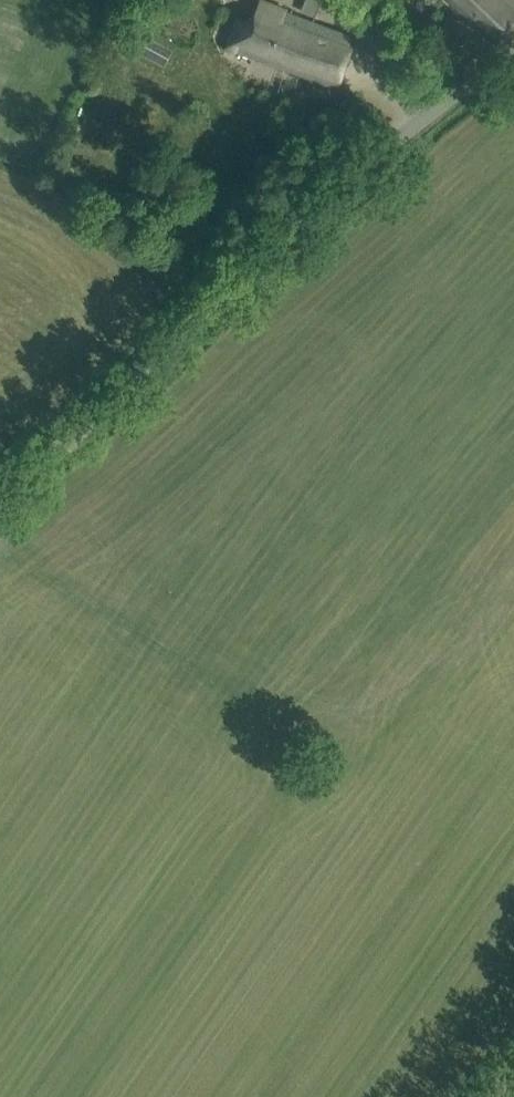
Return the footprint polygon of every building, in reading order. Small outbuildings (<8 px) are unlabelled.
[(225,49),(338,88),(356,36),(287,12),(289,7),(269,0),(263,0),(256,21),(237,15),(225,49)] [(302,11),(316,17),(323,0),(306,0),(302,11)] [(497,44),(513,25),(513,0),(448,0),(497,44)]
